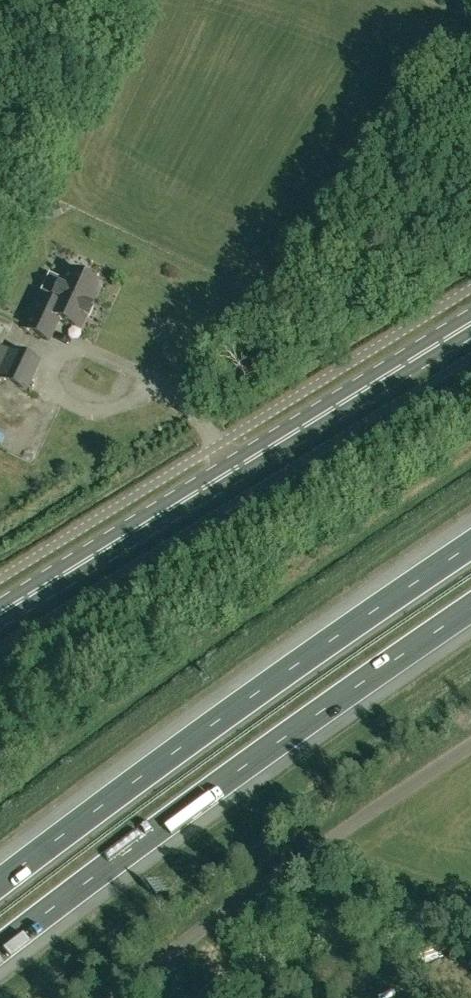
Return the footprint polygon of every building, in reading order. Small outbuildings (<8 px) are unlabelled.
[(38,296),(23,328),(48,340),(58,319),(79,328),(85,316),(88,317),(88,316),(89,316),(93,308),(92,307),(93,307),(90,305),(100,285),(95,283),(95,277),(79,276),(66,269),(50,302),(38,296)] [(0,347),(0,375),(1,375),(0,378),(25,390),(38,362),(13,350),(12,352),(0,347)]
